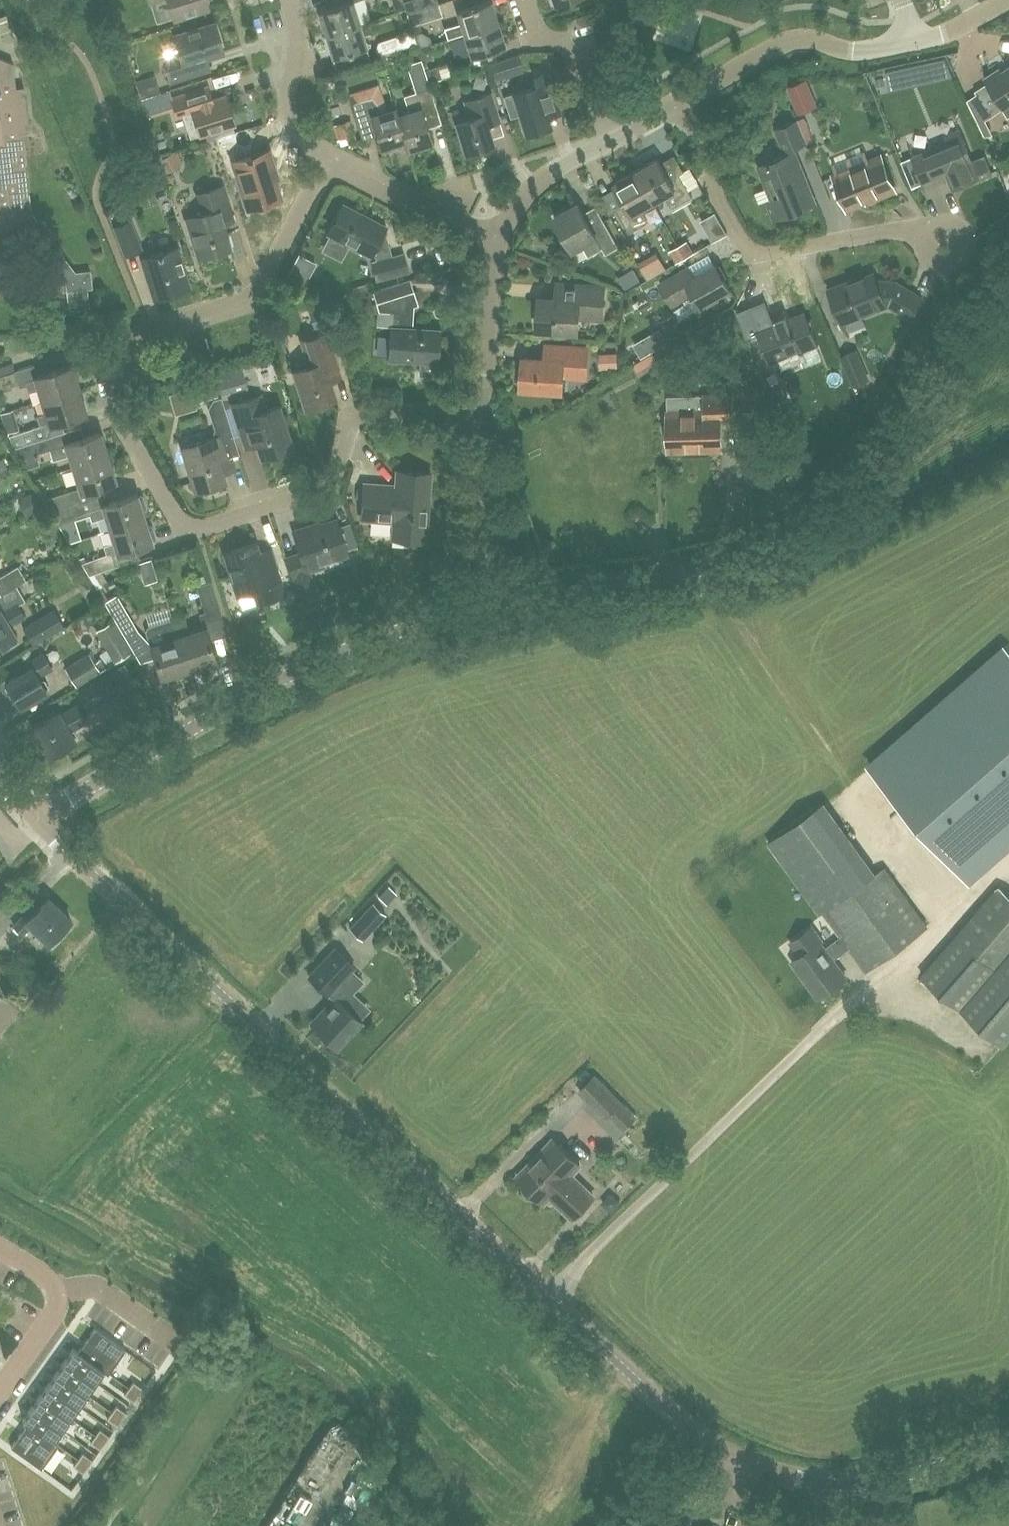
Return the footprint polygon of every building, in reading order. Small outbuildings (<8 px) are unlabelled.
[(150,3),(151,3),(157,23),(208,7),(206,0),(149,0),(150,3)] [(325,34),(368,20),(360,23),(352,0),(350,1),(318,11),(325,34)] [(439,4),(438,0),(410,0),(404,2),(403,2),(405,9),(406,13),(439,4)] [(462,34),(496,24),(489,0),(455,11),(462,34)] [(439,4),(406,13),(411,26),(443,16),(439,4)] [(573,18),(576,28),(590,24),(587,14),(573,18)] [(372,32),(368,20),(325,34),(333,57),(337,69),(371,58),(367,47),(363,34),(372,32)] [(164,60),(170,81),(210,69),(207,57),(222,52),(213,23),(175,35),(181,55),(164,60)] [(496,24),(462,34),(469,58),(503,47),(496,24)] [(402,48),(416,44),(412,31),(398,36),(402,48)] [(39,222),(32,214),(32,212),(22,132),(30,131),(24,87),(17,88),(14,63),(0,57),(0,237),(24,220),(64,272),(66,291),(67,291),(69,313),(90,311),(88,288),(92,288),(91,270),(76,271),(39,222)] [(935,78),(934,75),(951,71),(945,58),(888,71),(891,87),(935,78)] [(456,74),(452,61),(424,70),(428,83),(456,74)] [(984,77),(988,82),(975,91),(991,116),(1004,108),(1008,114),(1008,66),(1001,71),(999,68),(984,77)] [(511,117),(520,114),(526,133),(550,126),(547,118),(560,114),(547,72),(534,77),(537,87),(505,97),(511,117)] [(788,85),(799,114),(818,106),(806,78),(788,85)] [(141,101),(151,99),(153,111),(163,109),(156,79),(138,83),(141,101)] [(395,107),(387,109),(379,84),(351,93),(353,102),(352,103),(363,139),(377,135),(381,149),(405,141),(407,149),(408,149),(395,107)] [(226,97),(213,101),(209,87),(199,90),(173,99),(172,99),(175,109),(177,114),(184,111),(192,136),(199,134),(200,135),(206,133),(232,125),(234,124),(226,97)] [(395,107),(408,149),(432,142),(427,128),(442,123),(430,87),(416,91),(417,95),(406,98),(409,110),(398,114),(395,106),(395,107)] [(465,152),(467,152),(468,155),(482,151),(481,147),(492,144),(485,121),(498,117),(491,92),(465,100),(470,117),(456,122),(465,152)] [(785,153),(808,143),(809,143),(798,119),(774,129),(785,153)] [(345,140),(356,137),(351,121),(341,124),(345,140)] [(952,189),(978,178),(959,130),(945,136),(948,142),(912,156),(923,183),(946,173),(952,189)] [(848,158),(852,168),(834,176),(847,206),(876,194),(876,196),(894,189),(881,157),(869,162),(865,151),(848,158)] [(248,208),(280,198),(272,170),(274,169),(269,152),(252,157),(252,155),(234,161),(248,208)] [(767,202),(774,220),(815,203),(795,152),(759,167),(773,200),(767,202)] [(635,171),(653,203),(665,196),(670,206),(672,208),(674,208),(675,207),(692,198),(675,166),(665,172),(658,159),(635,171)] [(642,209),(653,203),(635,171),(614,183),(621,196),(611,202),(628,233),(645,224),(646,223),(647,222),(647,221),(647,220),(647,219),(647,218),(642,209)] [(198,256),(229,246),(225,232),(222,233),(219,224),(233,220),(222,186),(197,193),(203,213),(186,218),(198,256)] [(386,226),(343,204),(327,234),(371,257),(372,255),(375,257),(377,261),(372,263),(377,280),(408,271),(403,254),(388,258),(382,235),(386,226)] [(592,228),(583,214),(578,204),(554,218),(573,250),(583,244),(589,255),(602,247),(606,254),(619,247),(604,221),(592,228)] [(125,257),(144,249),(131,219),(112,227),(125,257)] [(694,252),(688,240),(679,245),(685,257),(694,252)] [(685,257),(679,245),(670,251),(677,262),(685,257)] [(154,297),(188,286),(177,248),(142,258),(154,297)] [(729,291),(716,266),(694,279),(688,268),(659,284),(671,306),(692,294),(699,308),(729,291)] [(846,283),(829,290),(842,323),(889,304),(911,317),(923,298),(896,282),(876,280),(874,275),(847,285),(846,283)] [(340,292),(342,299),(374,290),(372,282),(352,287),(353,289),(340,292)] [(540,298),(538,328),(578,331),(579,316),(602,318),(604,292),(588,286),(557,284),(556,299),(540,298)] [(377,326),(390,327),(388,359),(437,362),(439,330),(406,328),(407,308),(418,305),(413,291),(376,303),(372,304),(375,313),(378,312),(377,326)] [(769,363),(818,343),(811,326),(810,326),(804,313),(774,325),(764,300),(749,306),(759,331),(758,331),(763,345),(762,345),(769,363)] [(705,327),(659,351),(667,366),(713,343),(705,327)] [(338,360),(335,361),(327,333),(302,340),(309,365),(293,370),(305,407),(335,398),(330,382),(343,378),(338,360)] [(642,359),(648,355),(640,341),(634,345),(642,359)] [(524,358),(521,388),(561,391),(562,377),(585,378),(587,348),(546,345),(545,359),(524,358)] [(857,349),(840,356),(854,387),(871,379),(857,349)] [(42,401),(79,389),(71,365),(35,377),(35,379),(26,382),(29,392),(39,389),(42,401)] [(14,371),(0,376),(0,390),(18,384),(14,371)] [(10,435),(13,448),(47,437),(43,425),(49,423),(50,425),(86,413),(79,389),(42,401),(46,413),(36,416),(40,426),(10,435)] [(701,427),(701,450),(721,450),(720,421),(732,421),(732,394),(704,395),(705,410),(705,427),(701,427)] [(261,395),(232,404),(246,448),(259,445),(263,457),(293,448),(279,406),(266,411),(261,395)] [(178,463),(187,460),(196,490),(225,482),(222,474),(237,470),(233,456),(240,454),(223,398),(222,399),(221,396),(213,398),(208,408),(215,429),(211,439),(174,450),(178,463)] [(705,427),(705,410),(685,411),(684,396),(667,397),(667,411),(668,451),(701,450),(701,427),(705,427)] [(775,450),(767,400),(740,405),(748,454),(775,450)] [(0,413),(7,433),(19,429),(13,409),(0,413)] [(66,431),(47,437),(13,448),(20,460),(34,455),(50,450),(50,451),(53,459),(68,454),(72,467),(109,456),(101,432),(84,437),(76,440),(73,429),(66,431)] [(109,456),(72,467),(80,492),(116,481),(109,456)] [(426,541),(430,473),(402,471),(401,486),(364,483),(361,520),(393,522),(392,538),(426,541)] [(52,512),(79,503),(75,489),(44,499),(52,512)] [(109,529),(145,518),(143,511),(145,510),(147,508),(143,496),(141,495),(138,495),(138,494),(101,505),(102,506),(82,513),(79,503),(52,512),(58,524),(83,516),(82,514),(89,512),(92,521),(105,517),(109,529)] [(106,555),(81,562),(89,575),(116,566),(112,556),(153,543),(152,541),(155,541),(156,538),(152,526),(150,525),(148,526),(145,518),(109,529),(113,543),(103,546),(106,555)] [(293,580),(311,574),(310,570),(322,566),(320,562),(347,554),(345,550),(357,547),(349,523),(338,526),(336,520),(310,528),(309,526),(293,531),(300,551),(285,555),(293,580)] [(257,603),(285,594),(270,548),(257,552),(254,543),(224,553),(237,594),(252,589),(257,603)] [(17,586),(26,581),(17,566),(0,576),(0,595),(17,586)] [(194,576),(197,586),(196,586),(204,613),(218,609),(210,582),(209,582),(206,573),(194,576)] [(303,612),(321,607),(311,574),(293,580),(303,612)] [(17,606),(26,600),(17,586),(0,595),(0,646),(2,649),(17,641),(8,626),(23,617),(17,606)] [(141,662),(152,659),(149,647),(118,595),(105,602),(141,662)] [(32,646),(65,628),(54,608),(21,626),(32,646)] [(174,622),(175,622),(173,618),(148,626),(146,630),(150,646),(151,645),(161,676),(188,668),(174,622)] [(174,622),(188,668),(215,660),(205,629),(190,633),(185,619),(175,622),(174,622)] [(1004,647),(870,765),(971,880),(1008,846),(1008,653),(1004,647)] [(103,658),(96,663),(90,652),(64,667),(76,687),(101,672),(101,671),(108,667),(103,658)] [(5,682),(20,707),(47,691),(38,676),(51,668),(43,654),(21,666),(24,672),(5,682)] [(92,709),(119,693),(106,672),(80,688),(92,709)] [(58,712),(32,728),(49,756),(75,741),(69,732),(87,721),(77,705),(59,715),(58,712)] [(863,839),(886,827),(868,795),(845,808),(863,839)] [(819,998),(846,977),(833,960),(849,948),(866,971),(927,926),(885,868),(842,899),(859,924),(825,949),(821,942),(822,941),(812,927),(791,942),(801,955),(792,961),(819,998)] [(1000,886),(922,976),(1003,1046),(1008,1039),(1008,894),(1000,886)] [(63,931),(73,920),(49,898),(33,915),(30,912),(16,926),(24,934),(33,925),(55,946),(66,934),(63,931)] [(363,940),(386,914),(373,902),(350,928),(363,940)] [(328,1014),(316,1026),(335,1045),(360,1020),(343,1004),(365,982),(352,969),(355,966),(336,948),(308,976),(327,995),(330,991),(336,997),(323,1010),(328,1014)] [(595,1076),(580,1090),(591,1101),(607,1118),(610,1114),(622,1103),(606,1087),(595,1076)] [(550,1196),(573,1217),(594,1196),(571,1174),(580,1165),(554,1139),(518,1177),(544,1202),(550,1196)] [(626,1174),(615,1181),(624,1196),(635,1189),(626,1174)] [(95,1327),(78,1351),(104,1369),(108,1373),(126,1349),(95,1327)] [(73,1348),(65,1359),(95,1381),(104,1369),(78,1351),(73,1348)] [(65,1359),(56,1371),(87,1393),(95,1381),(65,1359)] [(56,1371),(48,1383),(79,1405),(87,1393),(56,1371)] [(134,1381),(129,1387),(139,1394),(144,1388),(134,1381)] [(48,1383),(40,1395),(70,1416),(79,1405),(48,1383)] [(134,1401),(139,1394),(129,1387),(124,1394),(134,1401)] [(40,1395),(31,1406),(62,1428),(70,1416),(40,1395)] [(126,1412),(117,1405),(112,1411),(122,1418),(126,1412)] [(31,1406),(23,1418),(28,1422),(54,1440),(62,1428),(31,1406)] [(122,1418),(112,1411),(107,1418),(117,1425),(122,1418)] [(28,1422),(11,1446),(41,1467),(59,1443),(54,1440),(28,1422)] [(95,1435),(105,1442),(110,1435),(100,1428),(95,1435)] [(91,1441),(100,1448),(105,1442),(95,1435),(91,1441)] [(88,1466),(93,1459),(83,1452),(78,1459),(88,1466)] [(88,1466),(78,1459),(74,1465),(83,1472),(88,1466)] [(691,1512),(681,1511),(680,1525),(688,1525),(693,1525),(693,1512),(691,1512)]
